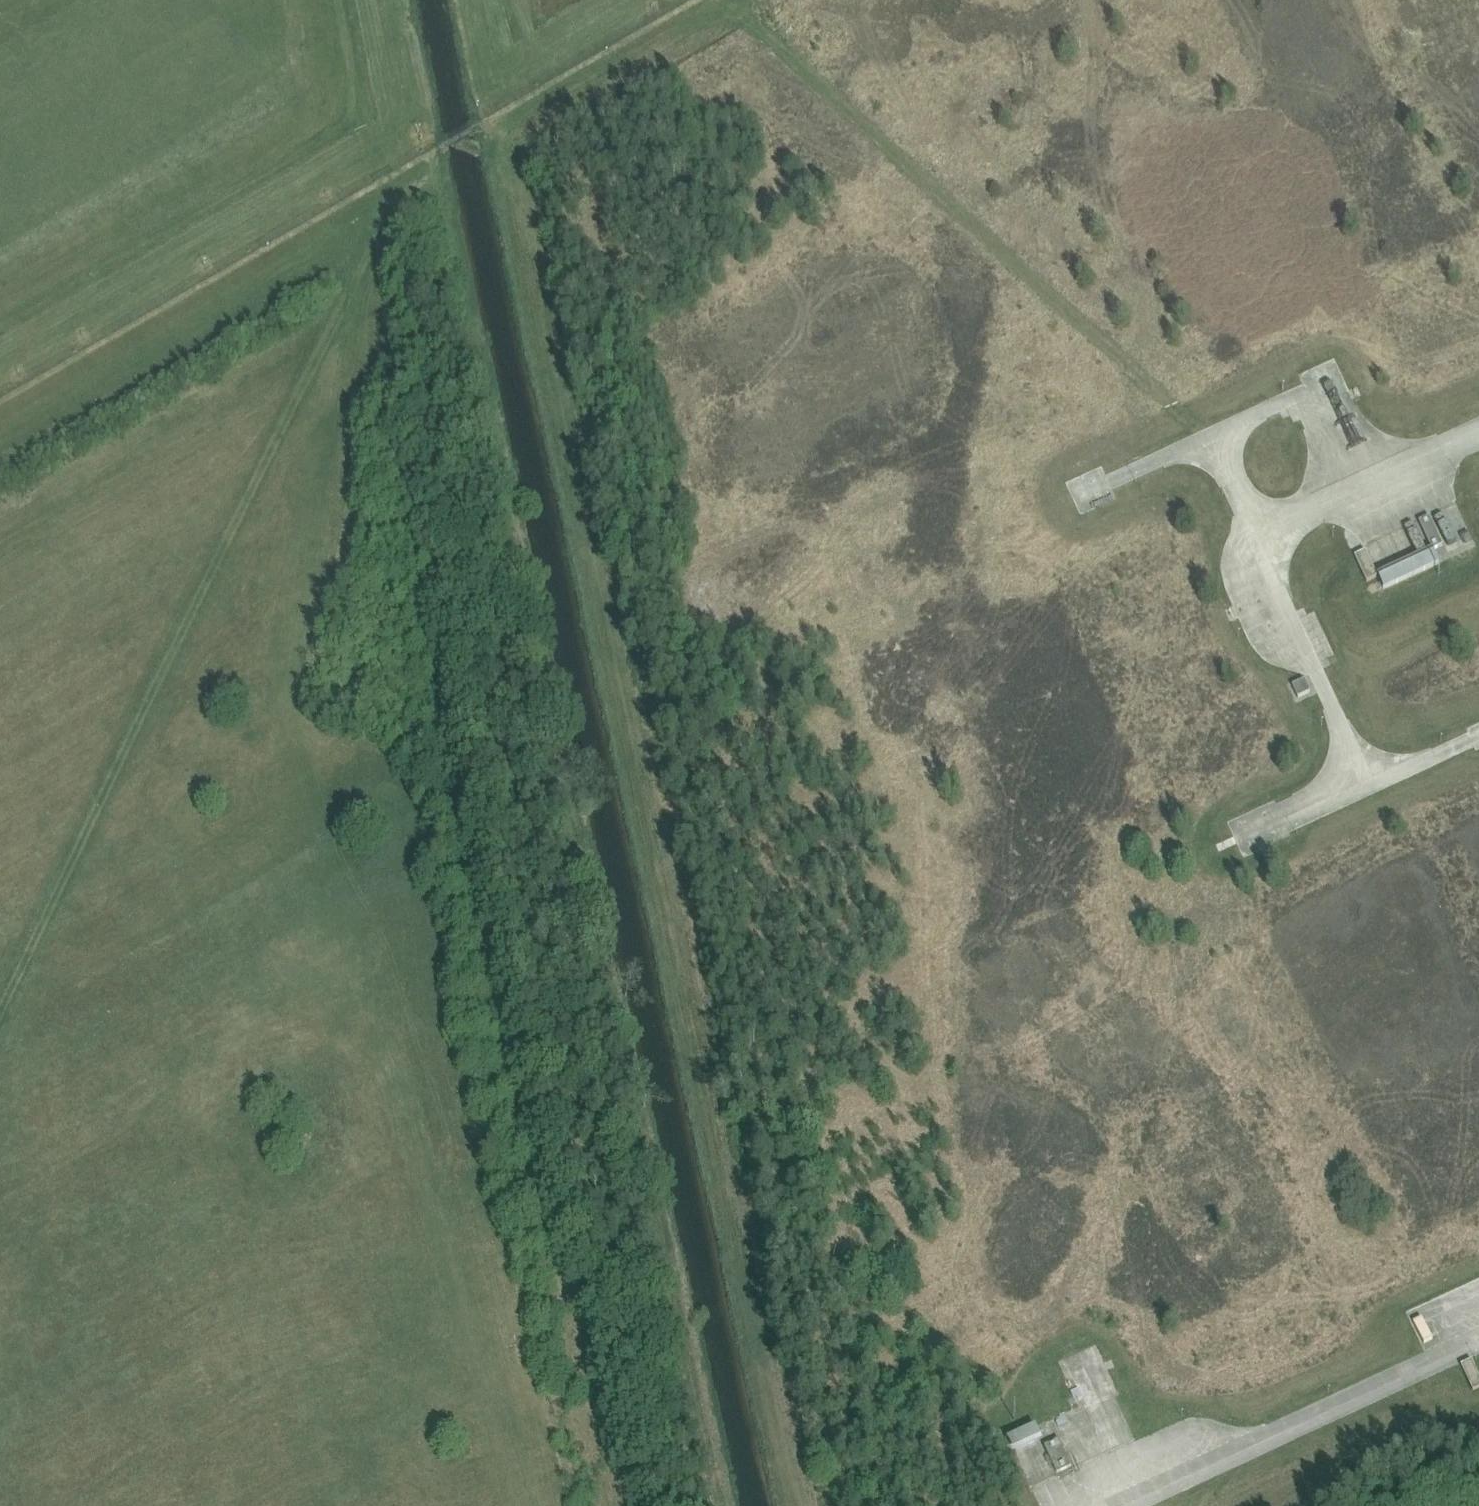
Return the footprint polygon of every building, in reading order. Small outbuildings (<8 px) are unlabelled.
[(1432,550),(1433,550),(1443,545),(1430,516),(1419,521),(1432,550)] [(1367,580),(1377,575),(1365,548),(1354,553),(1367,580)] [(1305,679),(1293,685),(1298,697),(1311,692),(1305,679)] [(1472,1359),(1461,1365),(1473,1390),(1478,1388),(1478,1374),(1472,1359)] [(1059,1439),(1045,1445),(1057,1473),(1072,1466),(1059,1439)]
